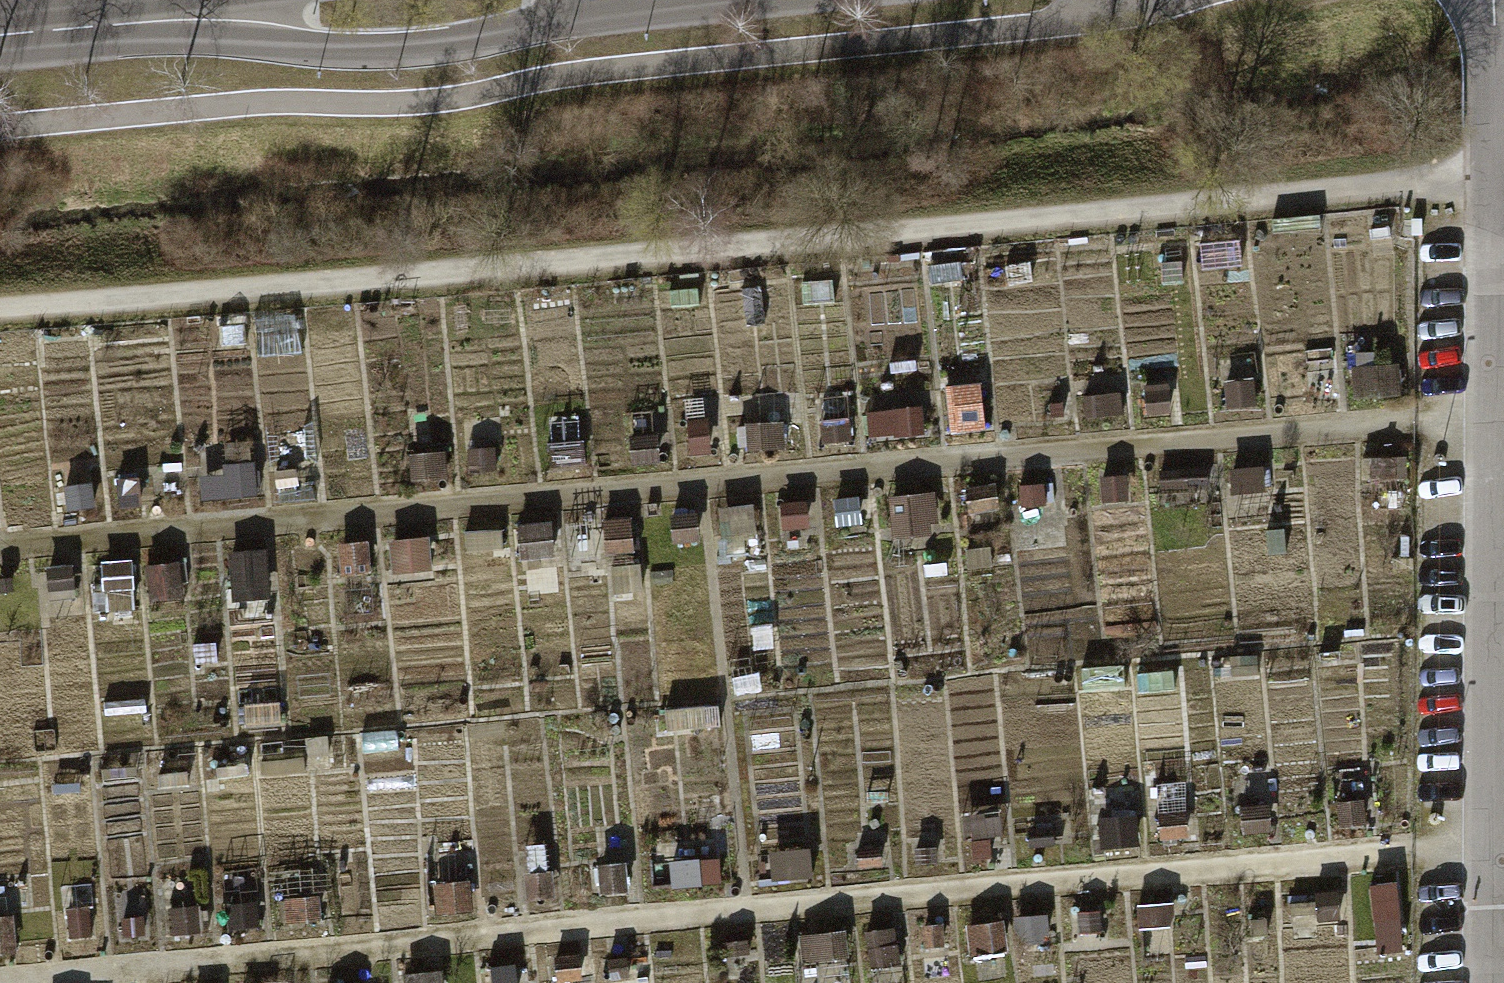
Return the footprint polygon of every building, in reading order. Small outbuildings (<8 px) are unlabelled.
[(1183,272),(1143,276),(1145,298),(1185,294),(1183,272)] [(1035,324),(998,328),(1000,351),(1037,347),(1035,324)] [(1401,365),(1353,370),(1357,410),(1405,406),(1401,365)] [(1062,407),(1059,387),(1035,392),(1039,411),(1062,407)] [(1180,391),(1145,394),(1149,429),(1183,426),(1180,391)] [(1126,401),(1083,405),(1085,425),(1128,421),(1126,401)] [(924,418),(871,423),(874,447),(926,442),(924,418)] [(846,427),(818,429),(821,454),(849,452),(846,427)] [(787,429),(741,433),(743,459),(790,455),(787,429)] [(660,447),(632,449),(635,476),(663,474),(660,447)] [(446,463),(412,466),(414,493),(448,489),(446,463)] [(1400,463),(1372,463),(1373,488),(1400,488),(1400,463)] [(495,469),(471,472),(472,482),(496,480),(495,469)] [(299,472),(283,474),(284,491),(301,490),(299,472)] [(1208,472),(1157,476),(1159,497),(1210,493),(1208,472)] [(1264,473),(1234,476),(1237,502),(1267,499),(1264,473)] [(262,480),(229,483),(231,507),(265,504),(262,480)] [(116,486),(120,521),(138,520),(135,484),(116,486)] [(1133,485),(1101,488),(1103,503),(1134,500),(1133,485)] [(937,504),(894,508),(898,551),(930,548),(929,534),(939,533),(937,504)] [(996,504),(966,507),(969,532),(999,530),(996,504)] [(861,506),(836,508),(839,535),(863,533),(861,506)] [(809,509),(781,512),(783,537),(812,534),(809,509)] [(755,519),(725,522),(727,539),(757,537),(755,519)] [(634,524),(604,527),(607,560),(637,557),(634,524)] [(698,525),(667,527),(669,544),(700,541),(698,525)] [(553,531),(519,534),(522,568),(556,565),(553,531)] [(429,548),(392,552),(395,584),(432,581),(429,548)] [(272,551),(252,553),(254,575),(274,573),(272,551)] [(370,553),(339,556),(341,585),(373,582),(370,553)] [(997,557),(972,559),(973,578),(999,575),(997,557)] [(137,561),(98,565),(103,617),(142,613),(137,561)] [(182,567),(149,570),(153,612),(186,609),(182,567)] [(1149,571),(1109,575),(1110,590),(1150,586),(1149,571)] [(70,574),(47,575),(48,597),(71,595),(70,574)] [(673,577),(656,579),(657,594),(674,593),(673,577)] [(0,588),(0,607),(13,605),(11,587),(0,588)] [(141,633),(107,637),(108,649),(142,645),(141,633)] [(130,654),(103,657),(105,669),(131,666),(130,654)] [(218,654),(197,656),(199,678),(220,676),(218,654)] [(1255,668),(1230,671),(1231,683),(1256,680),(1255,668)] [(146,706),(105,709),(107,726),(148,723),(146,706)] [(784,711),(768,712),(769,727),(785,726),(784,711)] [(310,747),(284,749),(286,763),(311,760),(310,747)] [(89,764),(69,766),(70,779),(90,777),(89,764)] [(405,780),(376,783),(379,809),(408,807),(405,780)] [(890,800),(870,801),(872,815),(891,814),(890,800)] [(1364,805),(1341,807),(1343,836),(1367,834),(1364,805)] [(1268,819),(1242,822),(1244,846),(1270,844),(1268,819)] [(422,825),(395,826),(396,876),(423,875),(422,825)] [(1192,825),(1160,828),(1162,852),(1194,849),(1192,825)] [(1055,835),(1030,837),(1032,860),(1057,858),(1055,835)] [(990,842),(970,844),(972,868),(992,866),(990,842)] [(941,852),(923,853),(925,870),(942,868),(941,852)] [(882,853),(858,855),(860,870),(883,867),(882,853)] [(687,860),(652,864),(655,896),(690,893),(687,860)] [(785,862),(761,865),(763,885),(787,883),(785,862)] [(623,871),(593,873),(596,906),(626,903),(623,871)] [(557,885),(529,887),(532,919),(560,916),(557,885)] [(471,892),(437,895),(440,926),(474,923),(471,892)] [(0,895),(0,961),(18,959),(12,894),(0,895)] [(1345,900),(1316,900),(1317,935),(1346,934),(1345,900)] [(320,908),(282,911),(284,935),(323,931),(320,908)] [(173,912),(175,943),(199,941),(197,911),(173,912)] [(1170,911),(1139,914),(1141,939),(1148,938),(1150,962),(1175,960),(1170,911)] [(1053,919),(1018,922),(1020,950),(1056,947),(1053,919)] [(1098,922),(1068,924),(1071,957),(1101,954),(1098,922)] [(901,931),(865,934),(868,972),(905,969),(901,931)] [(846,932),(796,937),(800,973),(850,968),(846,932)] [(1004,933),(971,936),(974,965),(1007,962),(1004,933)] [(748,944),(724,946),(727,974),(751,972),(748,944)] [(578,960),(554,962),(556,979),(579,976),(578,960)] [(609,968),(610,982),(630,982),(628,966),(609,968)] [(491,971),(493,982),(516,982),(515,969),(491,971)]
